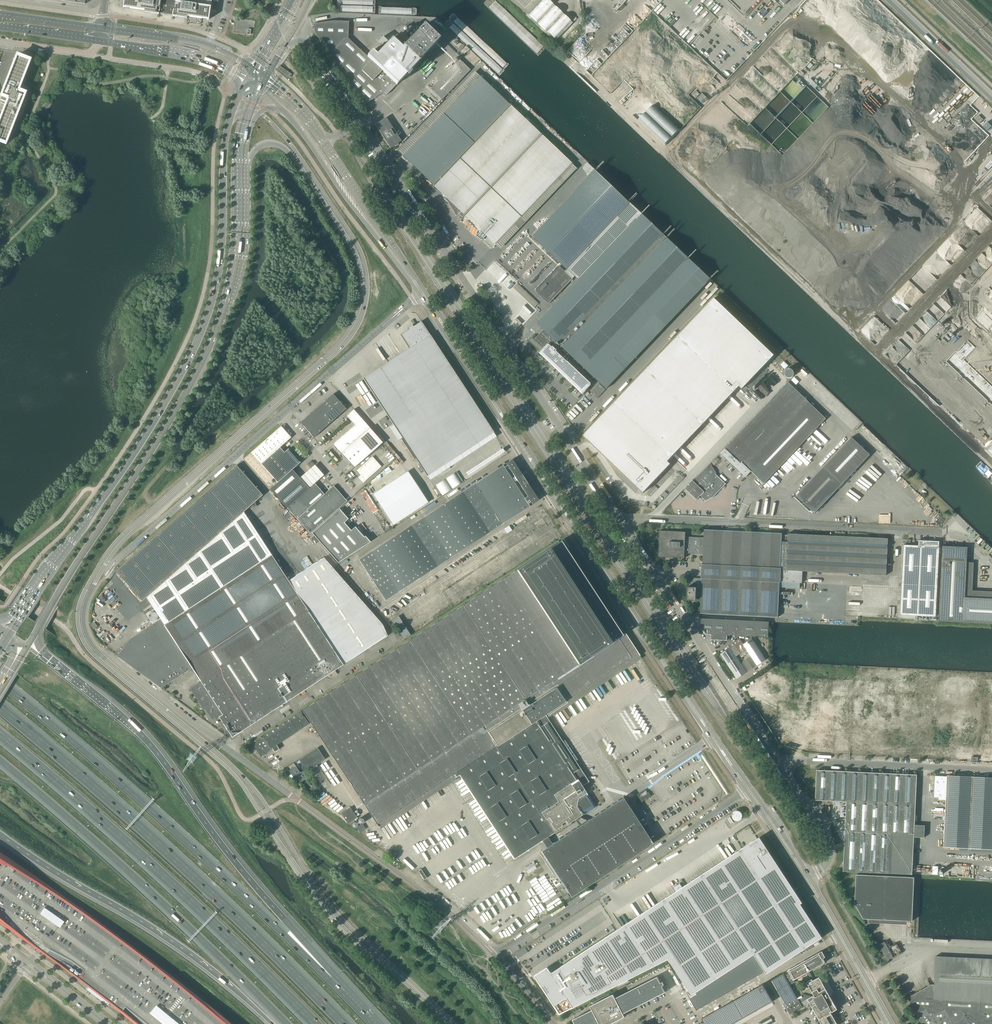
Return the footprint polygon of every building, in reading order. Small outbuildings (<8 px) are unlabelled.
[(153,14),(155,0),(124,0),(123,8),(144,11),(144,12),(153,14)] [(178,17),(181,0),(155,0),(153,14),(172,16),(178,17)] [(178,17),(187,18),(187,17),(209,20),(211,0),(181,0),(178,17)] [(396,35),(389,43),(386,46),(383,50),(381,51),(372,61),(348,39),(349,22),(333,21),(313,24),(313,25),(314,33),(322,45),(329,55),(362,106),(382,93),(383,93),(386,96),(387,95),(397,85),(401,80),(439,40),(423,26),(403,47),(398,43),(401,40),(396,35)] [(0,100),(0,114),(16,120),(26,93),(20,91),(19,91),(30,60),(25,58),(24,58),(23,58),(23,57),(18,55),(17,55),(0,100)] [(431,89),(442,100),(470,70),(459,59),(431,89)] [(277,69),(285,75),(289,78),(292,74),(280,66),(277,69)] [(691,95),(695,98),(700,94),(696,90),(691,95)] [(433,185),(446,197),(444,199),(447,202),(456,216),(459,214),(462,217),(464,215),(495,244),(572,164),(525,120),(510,105),(495,120),(433,185)] [(0,114),(0,141),(0,142),(6,144),(16,120),(0,114)] [(975,119),(976,120),(979,124),(983,120),(978,115),(975,119)] [(401,141),(397,135),(395,132),(392,127),(386,118),(375,125),(381,134),(384,139),(390,148),(395,145),(396,147),(397,146),(399,145),(398,143),(401,141)] [(991,126),(987,122),(983,127),(987,131),(991,126)] [(528,341),(529,341),(530,341),(532,343),(531,344),(568,378),(564,383),(569,389),(574,384),(583,392),(591,383),(579,372),(581,371),(581,372),(583,370),(582,369),(584,367),(606,389),(658,334),(705,285),(636,220),(538,324),(539,325),(544,330),(536,338),(533,336),(528,341)] [(573,279),(542,249),(518,274),(549,304),(573,279)] [(517,284),(513,288),(535,308),(538,303),(517,284)] [(739,386),(742,389),(774,355),(740,322),(714,298),(583,435),(643,492),(671,463),(668,460),(739,386)] [(363,379),(397,431),(427,476),(494,432),(421,321),(413,327),(412,325),(407,328),(408,330),(400,335),(409,348),(397,356),(363,379)] [(792,370),(791,370),(791,369),(790,369),(789,369),(788,369),(787,370),(786,370),(785,371),(785,372),(785,373),(785,374),(785,375),(785,376),(786,377),(787,378),(788,378),(789,378),(790,378),(791,378),(792,377),(793,376),(793,375),(793,374),(794,374),(793,373),(793,372),(793,371),(792,370)] [(595,387),(602,393),(606,389),(599,382),(595,387)] [(721,453),(730,462),(745,477),(751,471),(764,484),(826,419),(788,382),(755,417),(726,447),(726,448),(721,453)] [(595,387),(590,392),(597,398),(602,393),(595,387)] [(333,394),(327,399),(334,406),(339,402),(333,394)] [(327,399),(322,404),(329,411),(334,406),(327,399)] [(588,402),(589,403),(585,407),(588,410),(594,404),(590,399),(589,400),(588,402)] [(339,402),(334,406),(341,414),(346,409),(339,402)] [(322,404),(317,408),(323,416),(329,411),(322,404)] [(334,406),(329,411),(335,419),(341,414),(334,406)] [(317,408),(311,413),(318,421),(323,416),(317,408)] [(329,411),(323,416),(330,423),(335,419),(329,411)] [(311,413),(306,418),(312,425),(318,421),(311,413)] [(323,416),(318,421),(324,428),(330,423),(323,416)] [(300,423),(307,430),(312,425),(306,418),(300,423)] [(318,421),(312,425),(319,433),(324,428),(318,421)] [(312,425),(307,430),(314,438),(319,433),(312,425)] [(277,496),(277,497),(292,483),(285,476),(299,464),(298,463),(287,451),(287,450),(284,452),(280,447),(291,438),(281,426),(244,459),(277,497),(277,496)] [(851,437),(824,467),(796,496),(814,513),(870,455),(851,437)] [(357,471),(361,475),(359,477),(363,482),(381,467),(372,457),(357,471)] [(503,466),(397,535),(382,545),(359,560),(386,600),(397,593),(508,520),(524,509),(529,506),(529,505),(532,503),(532,504),(539,500),(512,460),(506,464),(507,466),(504,467),(503,466)] [(704,491),(701,495),(704,498),(703,499),(705,500),(706,501),(713,497),(712,497),(712,496),(721,488),(722,488),(726,484),(715,474),(716,473),(711,464),(694,480),(694,481),(698,486),(704,491)] [(211,722),(219,717),(232,737),(328,675),(335,670),(343,665),(308,611),(272,555),(271,555),(243,512),(262,495),(236,466),(174,520),(116,571),(142,601),(146,597),(160,619),(129,639),(117,656),(161,688),(192,668),(197,676),(200,681),(189,688),(211,722)] [(373,495),(393,526),(428,502),(408,472),(373,495)] [(685,489),(691,494),(698,486),(694,481),(692,480),(685,488),(685,489)] [(315,484),(287,508),(298,520),(310,534),(347,501),(333,486),(324,494),(315,484)] [(697,500),(701,495),(704,491),(698,486),(691,494),(696,499),(696,500),(697,500)] [(344,523),(347,520),(348,519),(339,509),(312,533),(338,563),(370,542),(365,536),(364,537),(355,527),(351,530),(344,523)] [(688,584),(689,585),(779,589),(780,582),(802,583),(803,571),(886,575),(887,550),(888,550),(888,548),(888,538),(788,534),(788,535),(782,535),(782,533),(704,529),(704,538),(703,553),(702,578),(689,578),(688,584)] [(684,553),(703,553),(704,538),(685,538),(686,532),(659,531),(658,557),(684,558),(684,557),(684,553)] [(379,828),(397,816),(456,777),(459,775),(514,859),(527,851),(529,850),(528,850),(540,842),(541,842),(542,841),(591,809),(592,809),(594,808),(595,805),(593,802),(591,804),(587,797),(588,796),(582,786),(589,781),(545,714),(566,701),(632,658),(632,659),(635,657),(634,656),(638,653),(625,633),(621,636),(564,550),(569,547),(564,539),(345,682),(302,710),(300,712),(261,737),(260,737),(260,738),(252,743),(261,757),(272,750),(271,749),(272,748),(274,752),(279,749),(276,745),(309,724),(310,723),(335,761),(353,788),(370,814),(377,825),(379,828)] [(903,545),(899,615),(936,617),(939,547),(939,546),(939,541),(918,540),(918,545),(903,545)] [(991,624),(991,599),(968,597),(968,594),(965,594),(967,547),(942,546),(938,621),(991,624)] [(779,589),(689,585),(688,586),(688,587),(687,587),(686,600),(696,601),(696,596),(701,596),(700,614),(778,617),(779,589)] [(391,621),(397,629),(404,639),(410,635),(398,616),(391,621)] [(705,624),(704,629),(708,629),(708,634),(711,634),(711,639),(727,640),(727,635),(768,637),(769,622),(701,618),(701,624),(705,624)] [(751,656),(742,662),(748,671),(765,660),(752,639),(743,644),(751,656)] [(725,651),(720,654),(737,679),(746,672),(730,648),(726,651),(726,650),(725,651)] [(300,760),(307,770),(324,759),(317,749),(316,750),(302,759),(300,760)] [(293,778),(296,776),(303,771),(300,773),(295,766),(296,766),(294,767),(293,766),(292,768),(289,770),(293,777),(293,778)] [(817,770),(815,800),(847,801),(843,871),(912,874),(916,775),(817,770)] [(303,771),(296,776),(297,777),(296,778),(297,780),(298,779),(300,782),(300,783),(307,778),(307,779),(307,778),(303,771)] [(947,776),(936,776),(935,800),(946,801),(944,846),(991,849),(991,778),(947,776)] [(642,798),(644,801),(651,796),(648,792),(647,793),(646,791),(641,794),(643,797),(642,798)] [(623,798),(547,848),(541,851),(570,896),(652,843),(623,798)] [(350,807),(344,811),(341,813),(348,823),(357,818),(350,807)] [(742,814),(741,812),(740,811),(739,811),(737,811),(736,811),(735,811),(733,812),(733,813),(732,815),(732,816),(732,817),(733,819),(734,820),(735,820),(736,821),(738,821),(739,821),(740,820),(741,819),(742,818),(742,816),(742,815),(742,814)] [(357,828),(360,833),(366,829),(363,824),(357,828)] [(817,929),(813,924),(807,914),(800,904),(802,903),(796,892),(786,877),(769,852),(766,847),(765,847),(759,838),(757,839),(753,842),(750,843),(744,847),(736,852),(728,857),(721,862),(703,874),(683,887),(682,887),(680,883),(673,888),(675,892),(661,901),(654,906),(622,927),(621,927),(597,943),(573,959),(554,971),(552,972),(551,972),(551,971),(550,971),(548,968),(548,967),(547,967),(535,975),(535,976),(538,981),(539,981),(542,986),(543,987),(549,997),(559,1013),(560,1013),(560,1014),(560,1013),(566,1010),(573,1007),(582,1003),(597,995),(607,990),(617,985),(628,980),(653,967),(663,962),(668,959),(676,971),(682,981),(686,986),(692,995),(697,992),(730,970),(744,961),(754,954),(761,965),(766,974),(771,970),(779,965),(800,952),(819,939),(822,937),(817,929)] [(0,856),(0,923),(37,952),(75,980),(132,1023),(223,1023),(189,995),(112,933),(11,863),(0,856)] [(418,871),(424,880),(427,878),(421,869),(418,871)] [(863,919),(897,920),(912,921),(914,877),(856,875),(855,904),(863,919)] [(887,960),(888,960),(889,960),(889,959),(893,957),(893,958),(902,953),(897,944),(895,943),(890,946),(887,940),(878,945),(883,953),(887,960)] [(515,954),(518,959),(528,952),(525,948),(515,954)] [(830,1012),(831,1011),(832,1012),(837,1009),(829,994),(819,977),(814,979),(814,980),(809,971),(825,962),(823,958),(825,957),(822,951),(788,970),(789,973),(784,975),(783,973),(771,980),(771,981),(772,981),(785,1004),(785,1005),(786,1004),(787,1006),(786,1006),(788,1010),(789,1009),(790,1011),(789,1012),(789,1011),(789,1012),(790,1014),(802,1007),(800,1003),(807,999),(822,1023),(837,1023),(830,1012)] [(922,1023),(991,1023),(991,959),(936,956),(934,984),(935,984),(931,984),(907,998),(922,1023)] [(592,1010),(573,1020),(575,1023),(610,1023),(618,1020),(625,1017),(623,1014),(665,992),(662,986),(664,985),(662,982),(660,983),(657,977),(615,998),(613,994),(590,1006),(592,1010)] [(705,1023),(733,1023),(773,1001),(763,984),(702,1018),(705,1023)]
